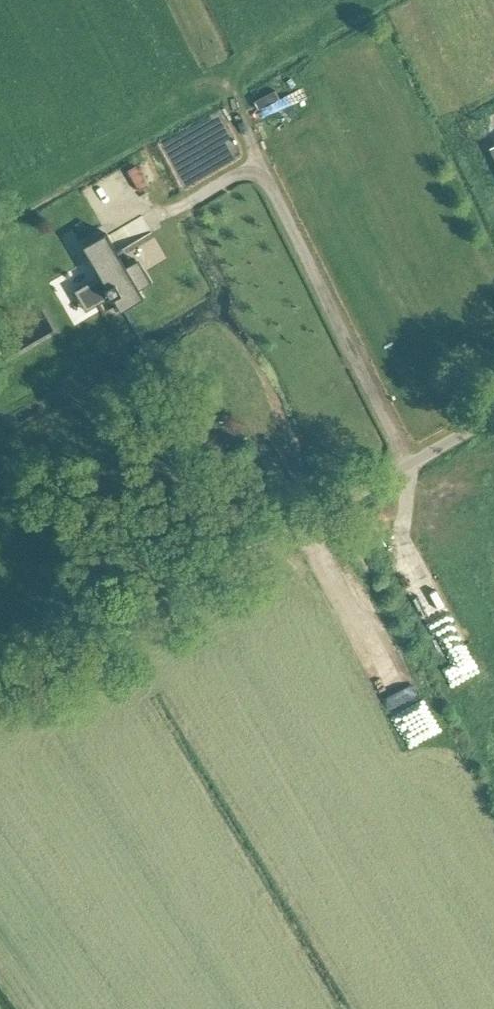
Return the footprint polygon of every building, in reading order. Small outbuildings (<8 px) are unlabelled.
[(275,87),(255,97),(261,108),(280,97),(275,87)] [(101,275),(74,291),(86,312),(111,296),(113,300),(115,298),(123,311),(145,298),(140,290),(152,283),(139,260),(127,266),(107,233),(84,246),(101,275)] [(406,744),(438,730),(425,700),(415,705),(410,693),(388,702),(406,744)]
